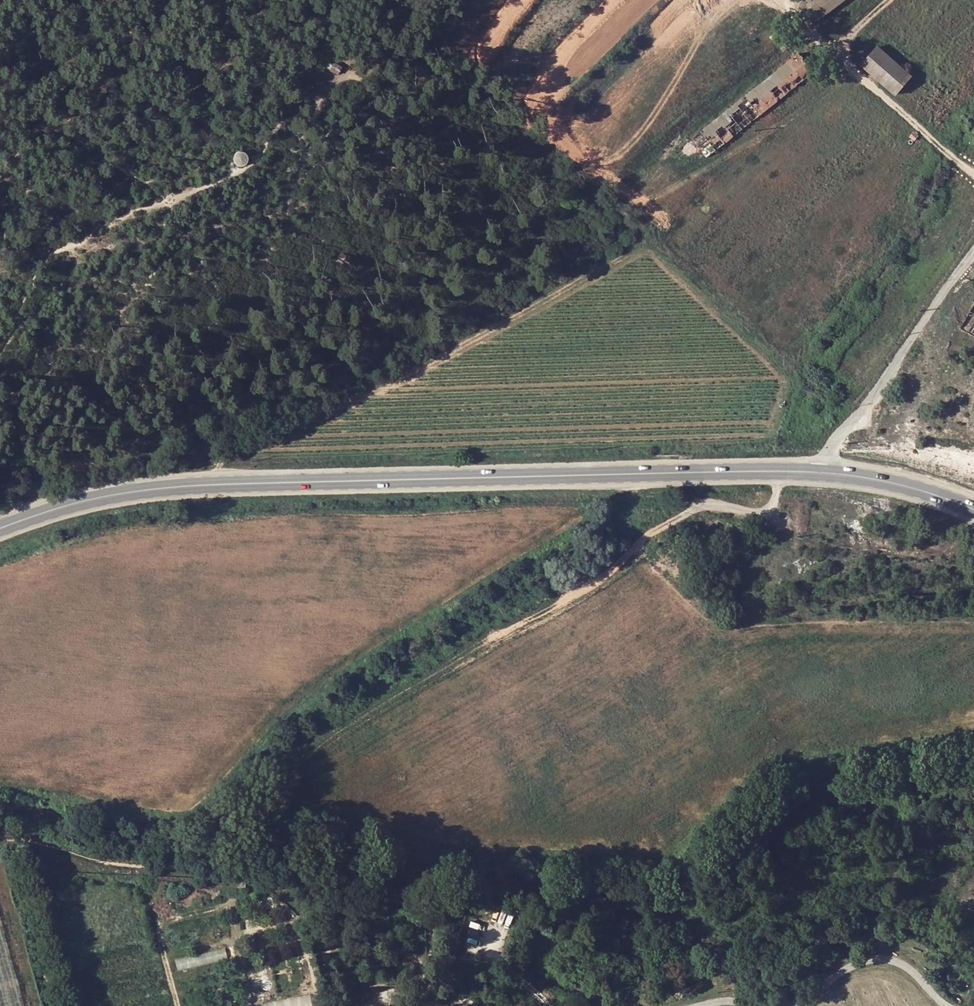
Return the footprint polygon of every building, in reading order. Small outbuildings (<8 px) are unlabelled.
[(809,2),(816,12),(834,0),(813,0),(809,2)] [(914,79),(880,49),(864,67),(897,97),(914,79)] [(819,72),(803,53),(696,137),(711,156),(819,72)] [(922,137),(919,134),(913,140),(916,143),(922,137)] [(405,1000),(391,996),(388,1005),(403,1005),(405,1000)]
